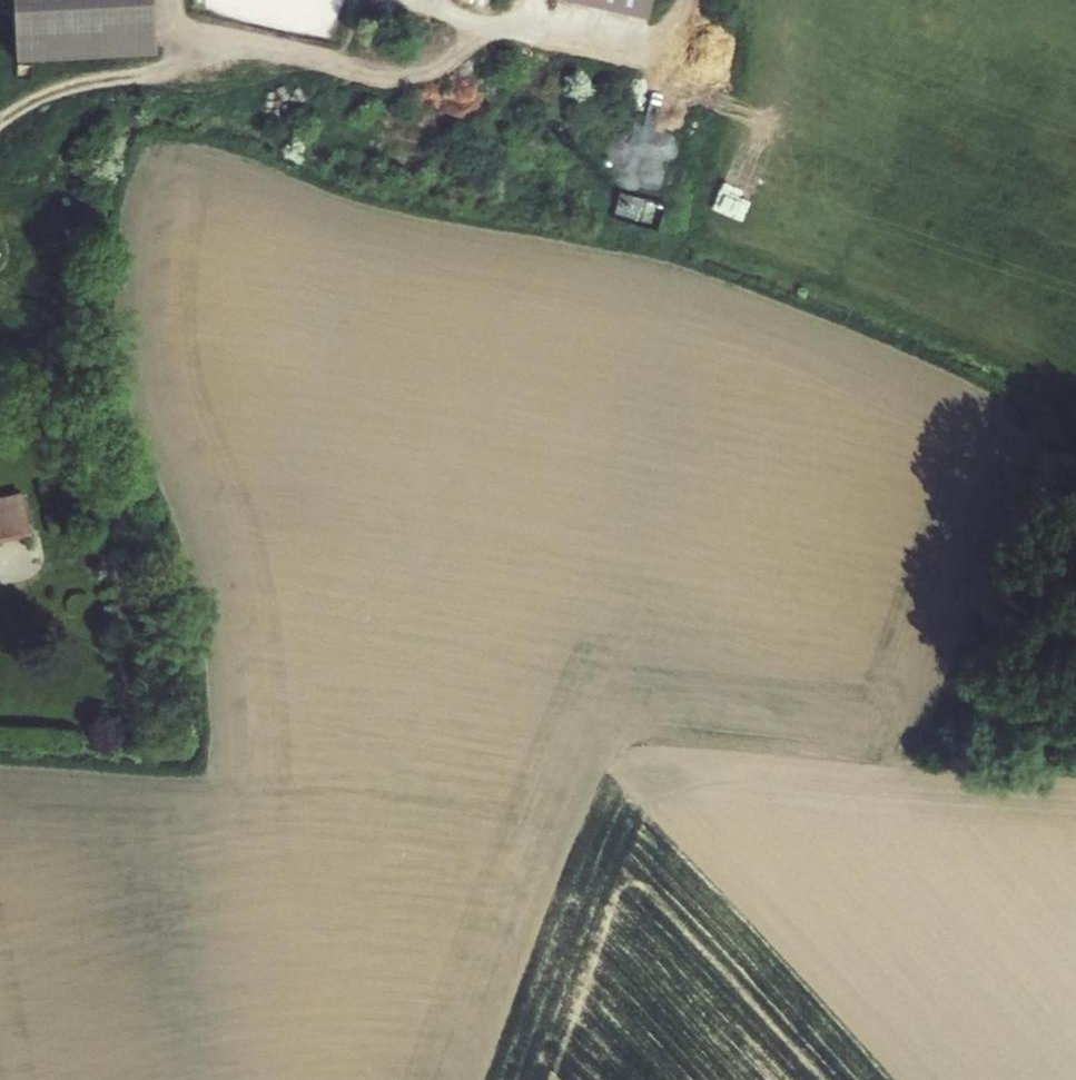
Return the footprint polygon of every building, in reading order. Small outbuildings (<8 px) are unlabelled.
[(0,57),(140,53),(139,0),(0,0),(0,45),(0,57)] [(651,21),(656,0),(558,0),(651,21)]
